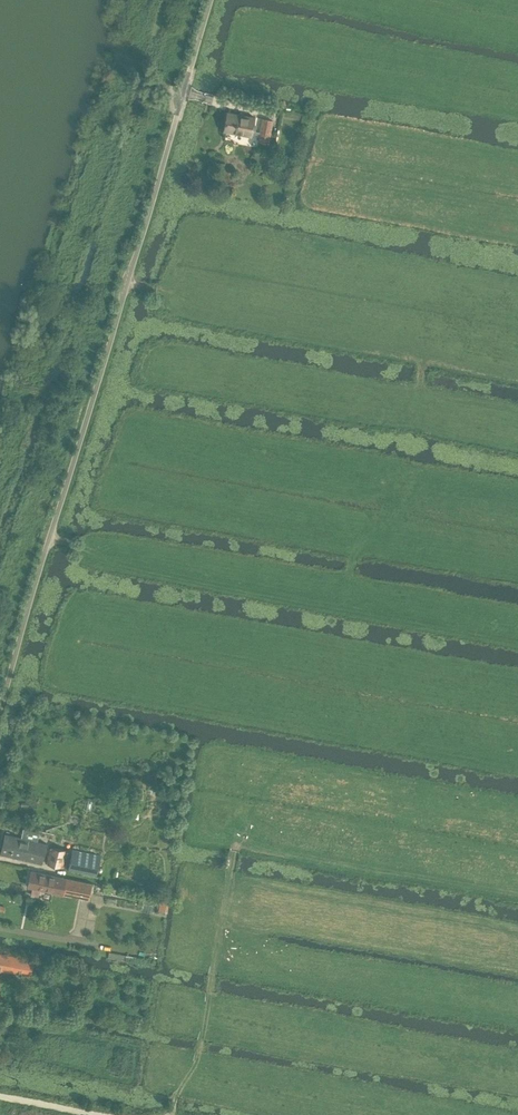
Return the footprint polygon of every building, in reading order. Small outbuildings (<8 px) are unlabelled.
[(226,114),(223,130),(251,136),(251,134),(259,135),(258,140),(268,142),(272,121),(262,119),(260,131),(252,130),(255,117),(244,115),(244,117),(226,114)] [(39,832),(23,828),(21,837),(5,833),(0,853),(42,863),(47,843),(37,841),(39,832)] [(63,867),(67,850),(49,846),(46,863),(63,867)] [(96,874),(100,854),(72,848),(68,868),(96,874)] [(88,898),(92,883),(65,877),(31,870),(27,885),(33,887),(31,894),(38,896),(39,888),(62,893),(62,892),(88,898)] [(34,959),(0,952),(0,969),(31,975),(34,959)]
